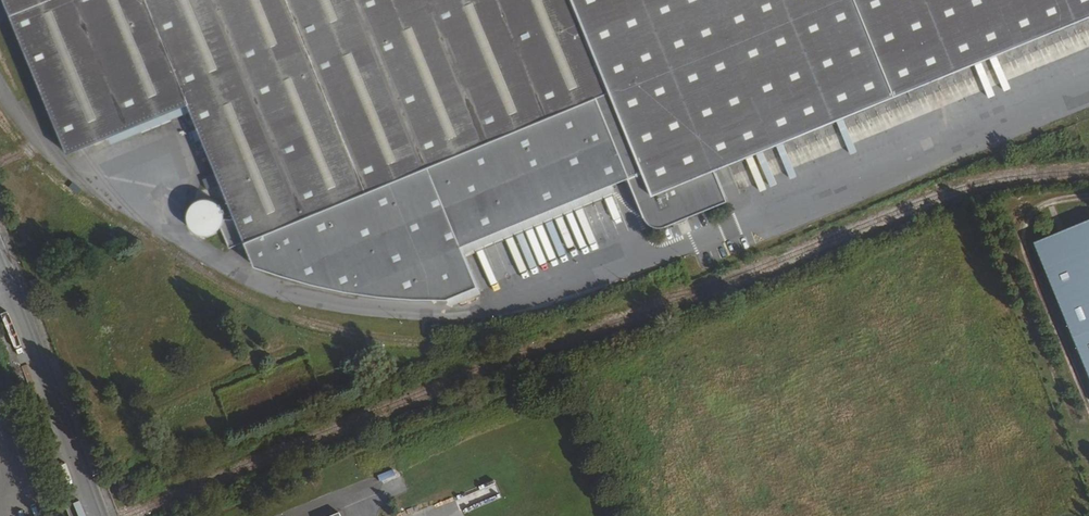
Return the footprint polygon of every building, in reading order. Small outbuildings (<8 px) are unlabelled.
[(65,150),(80,144),(149,116),(189,100),(192,108),(238,222),(227,227),(234,245),(245,240),(256,265),(267,270),(276,273),(286,276),(295,279),(305,283),(314,285),(323,287),(332,289),(341,291),(347,292),(356,294),(361,295),(369,295),(375,296),(382,297),(389,298),(397,298),(405,299),(414,300),(421,300),(431,300),(438,300),(445,299),(448,299),(451,301),(478,290),(462,253),(629,186),(645,225),(645,226),(646,227),(646,228),(647,228),(647,229),(648,229),(648,230),(649,230),(649,231),(650,231),(650,232),(651,232),(652,232),(652,233),(653,233),(654,233),(654,234),(655,234),(656,234),(657,234),(657,235),(658,235),(659,235),(660,235),(661,235),(662,235),(663,235),(664,235),(665,235),(666,235),(728,210),(715,178),(1088,20),(1088,0),(4,0),(65,150)] [(149,116),(151,124),(192,108),(189,100),(149,116)] [(1037,246),(1088,373),(1088,224),(1037,246)] [(26,273),(30,281),(37,278),(33,270),(26,273)] [(321,508),(324,515),(347,515),(341,500),(321,508)]
